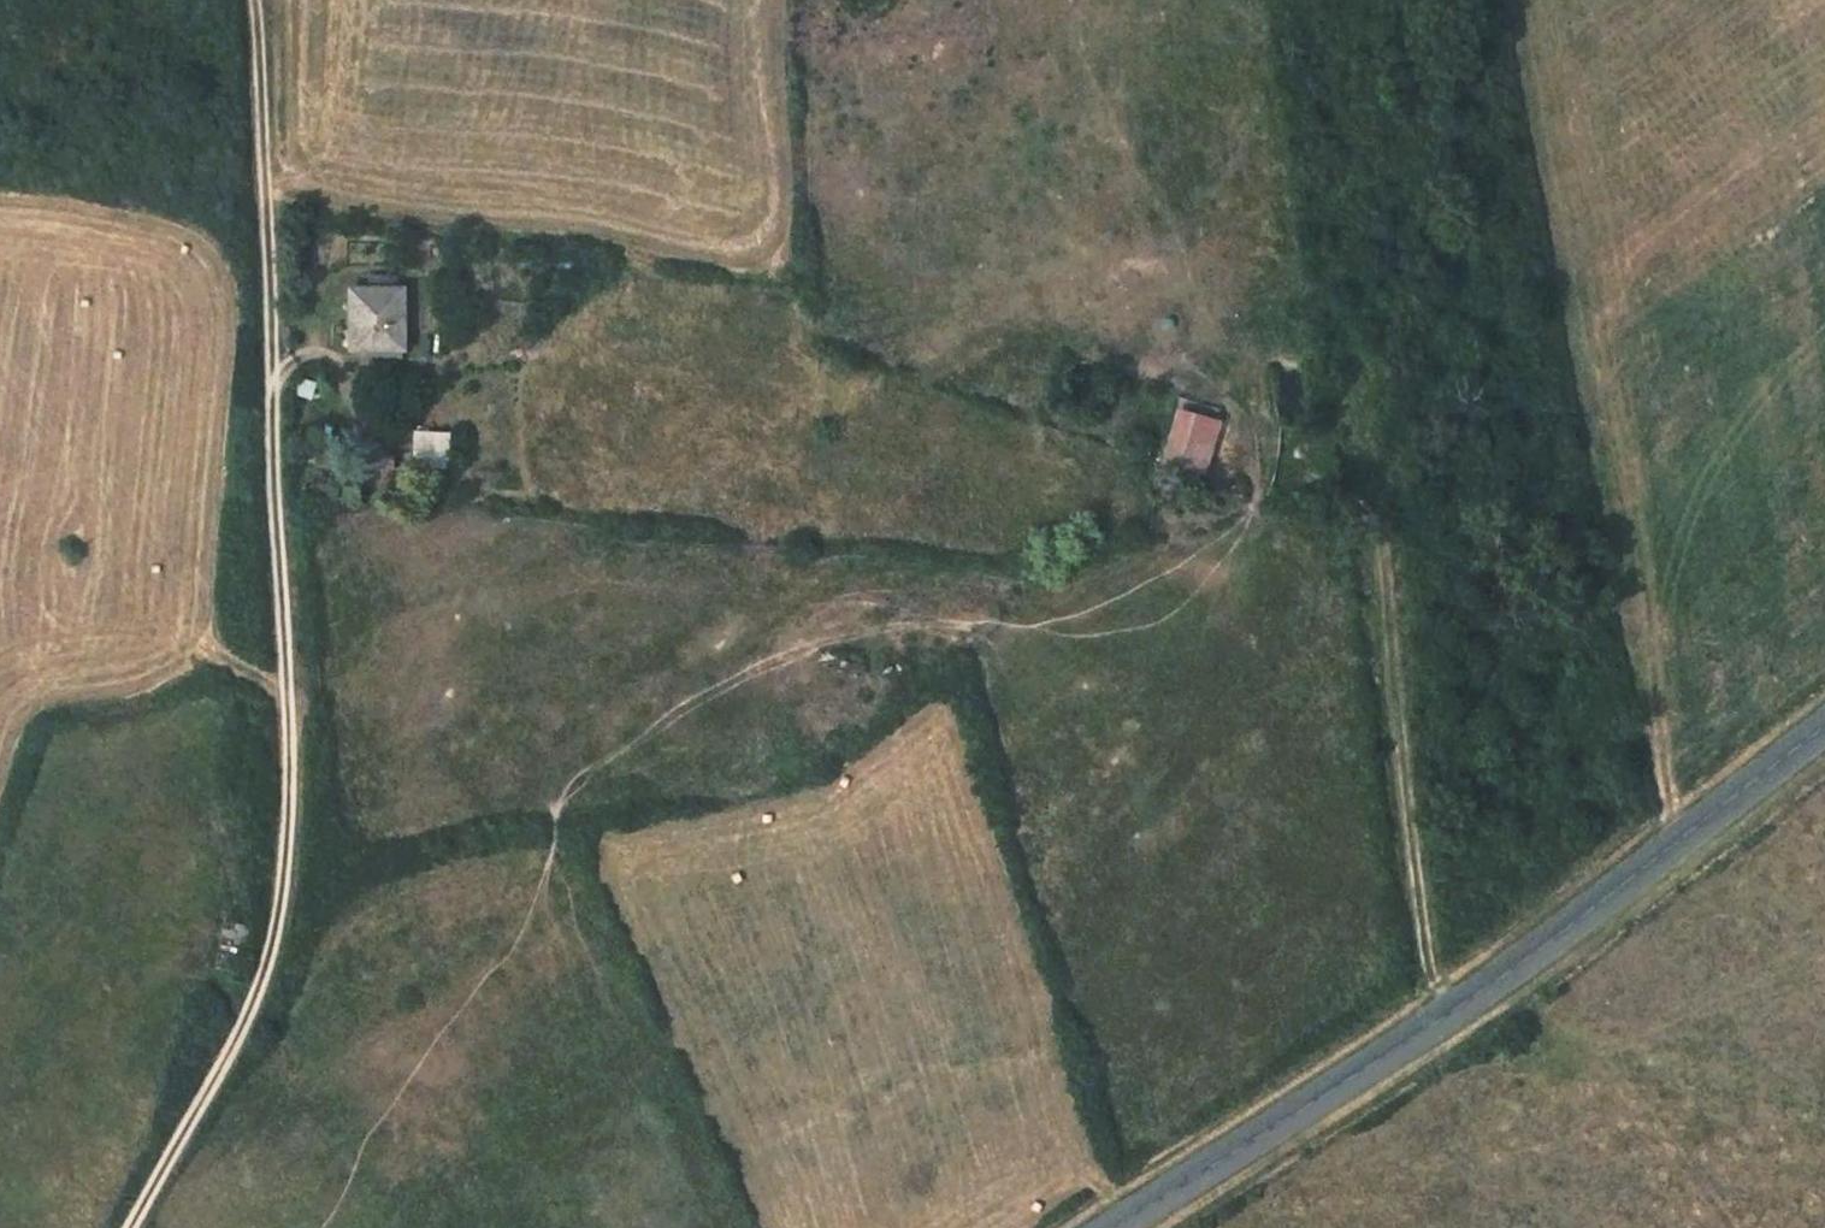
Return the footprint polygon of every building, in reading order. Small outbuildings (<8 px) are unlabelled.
[(379,342),(374,291),(323,293),(327,347),(379,342)] [(404,450),(402,481),(435,483),(437,452),(404,450)]
